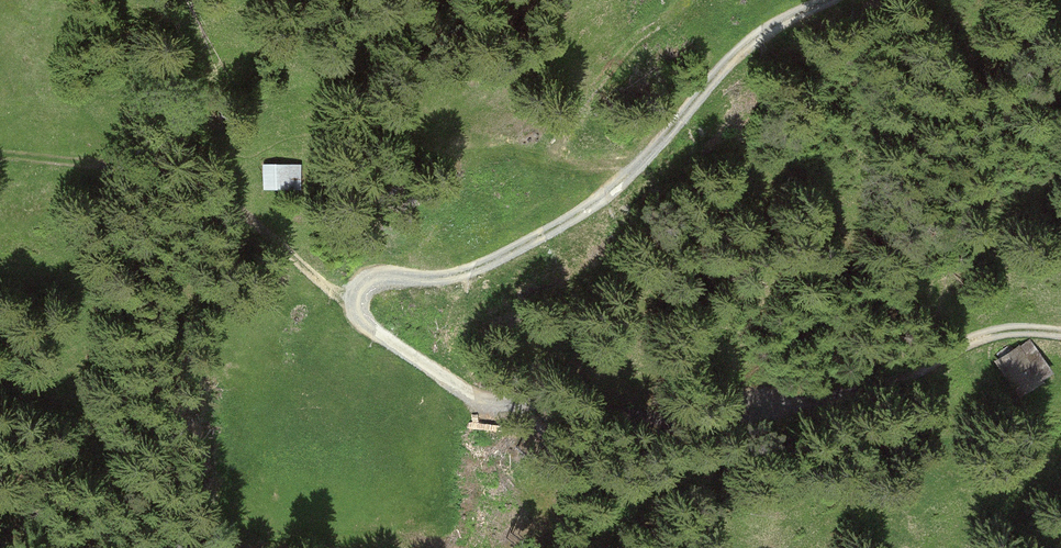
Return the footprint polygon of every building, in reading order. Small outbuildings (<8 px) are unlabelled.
[(300,162),(262,164),(263,190),(301,188),(300,162)] [(1052,371),(1030,337),(993,360),(1015,394),(1052,371)]
